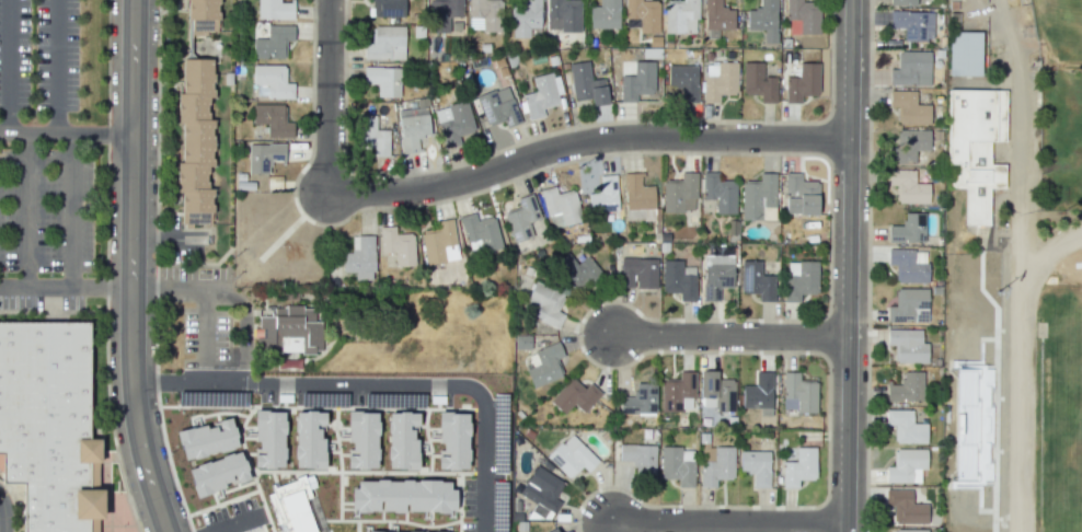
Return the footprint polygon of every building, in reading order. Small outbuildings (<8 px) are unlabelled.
[(182,0),(189,1),(188,33),(217,33),(218,0),(182,0)] [(256,18),(294,19),(294,3),(278,2),(278,0),(257,0),(256,18)] [(404,0),(369,0),(369,17),(404,16),(404,0)] [(462,0),(429,0),(429,32),(449,33),(449,17),(461,18),(462,0)] [(469,30),(501,30),(501,0),(468,0),(469,30)] [(540,0),(511,0),(511,38),(529,38),(529,28),(540,28),(540,0)] [(580,0),(546,0),(547,31),(580,30),(580,0)] [(589,28),(618,29),(619,0),(599,0),(599,6),(590,6),(589,28)] [(659,33),(659,1),(640,0),(625,0),(625,18),(639,19),(639,33),(659,33)] [(682,2),(664,2),(664,33),(697,33),(697,0),(682,0),(682,2)] [(704,30),(734,29),(734,8),(720,8),(720,0),(704,0),(704,30)] [(764,30),(763,43),(776,43),(777,0),(759,0),(759,9),(747,8),(747,30),(764,30)] [(819,2),(801,1),(801,0),(786,0),(785,20),(799,20),(799,33),(819,34),(819,2)] [(903,40),(932,41),(933,12),(889,11),(889,28),(904,28),(903,40)] [(293,41),(293,25),(267,25),(267,39),(253,39),(252,58),(285,58),(285,41),(293,41)] [(404,26),(372,26),(371,44),(363,44),(363,59),(403,60),(404,26)] [(980,32),(949,32),(948,76),(980,76),(980,32)] [(929,52),(897,51),(897,69),(889,69),(889,85),(929,86),(929,52)] [(181,59),(182,93),(177,93),(177,123),(181,123),(182,162),(176,162),(177,193),(181,193),(181,224),(212,224),(211,189),(207,189),(207,166),(214,166),(213,117),(211,117),(210,59),(181,59)] [(607,104),(604,79),(590,80),(588,61),(569,63),(573,100),(591,98),(591,105),(607,104)] [(654,62),(634,61),(633,76),(620,75),(620,102),(636,102),(636,94),(654,95),(654,62)] [(737,95),(737,63),(704,62),(703,102),(719,102),(719,95),(737,95)] [(775,103),(776,77),(762,76),(762,62),(743,62),(742,95),(760,95),(760,103),(775,103)] [(801,103),(801,96),(818,96),(819,63),(799,63),(799,77),(785,76),(785,103),(801,103)] [(680,102),(697,102),(696,65),(667,65),(668,88),(680,88),(680,102)] [(363,84),(376,84),(376,97),(399,97),(400,68),(363,67),(363,84)] [(535,91),(522,95),(528,120),(544,117),(542,108),(558,104),(551,73),(531,77),(535,91)] [(506,127),(521,122),(507,85),(476,97),(487,127),(503,120),(506,127)] [(929,125),(929,104),(915,104),(915,91),(889,90),(889,107),(899,107),(898,124),(929,125)] [(1005,91),(948,90),(947,187),(965,187),(965,223),(990,224),(990,189),(1005,189),(1005,163),(990,163),(991,142),(1005,142),(1005,91)] [(466,101),(434,109),(443,146),(475,138),(466,101)] [(252,124),(267,125),(267,137),(292,138),(292,123),(284,122),(284,105),(253,104),(252,124)] [(397,109),(402,154),(418,152),(417,137),(428,136),(425,106),(397,109)] [(375,116),(357,115),(357,147),(373,148),(373,156),(388,156),(389,130),(375,130),(375,116)] [(929,131),(896,130),(896,148),(889,148),(889,164),(914,165),(915,150),(928,150),(929,131)] [(284,145),(248,144),(247,173),(270,174),(270,162),(284,162),(284,145)] [(927,204),(928,171),(888,171),(888,185),(897,185),(897,203),(927,204)] [(662,182),(663,212),(693,212),(693,198),(697,198),(696,172),(680,172),(681,182),(662,182)] [(719,172),(702,172),(702,199),(716,200),(716,214),(736,214),(736,181),(718,181),(719,172)] [(654,186),(641,186),(641,173),(624,173),(625,220),(654,220),(654,186)] [(742,182),(741,220),(774,221),(775,173),(759,173),(759,183),(742,182)] [(817,214),(817,181),(800,181),(800,173),(785,173),(784,214),(817,214)] [(599,176),(600,192),(588,192),(588,212),(606,212),(606,218),(618,218),(616,175),(599,176)] [(540,190),(550,229),(582,221),(574,189),(556,194),(554,186),(540,190)] [(516,199),(520,208),(503,214),(513,242),(533,236),(528,222),(540,218),(532,194),(516,199)] [(459,217),(466,242),(479,239),(483,253),(502,247),(493,216),(476,221),(474,212),(459,217)] [(924,213),(903,213),(903,225),(888,225),(887,242),(924,242),(924,213)] [(458,260),(453,222),(420,226),(424,264),(458,260)] [(379,227),(380,254),(394,253),(395,266),(414,265),(413,233),(395,234),(395,226),(379,227)] [(342,272),(355,272),(355,280),(373,280),(374,236),(351,236),(351,253),(343,253),(342,272)] [(928,282),(928,263),(913,263),(913,249),(887,249),(887,265),(896,265),(895,282),(928,282)] [(554,263),(572,293),(601,275),(589,256),(575,264),(569,253),(554,263)] [(702,301),(719,301),(720,287),(732,287),(733,255),(704,254),(702,301)] [(635,288),(656,288),(657,259),(621,258),(620,287),(635,287),(635,288)] [(681,260),(662,260),(662,292),(679,292),(679,301),(695,301),(696,267),(681,267),(681,260)] [(741,293),(758,293),(758,302),(774,302),(774,275),(760,275),(760,261),(741,261),(741,293)] [(818,262),(785,261),(784,302),(799,303),(800,294),(817,294),(818,262)] [(558,328),(564,314),(557,311),(564,294),(534,281),(526,300),(539,305),(533,318),(558,328)] [(928,289),(895,288),(895,306),(887,306),(886,322),(927,323),(928,289)] [(322,351),(315,351),(315,356),(256,355),(257,338),(252,338),(252,324),(258,325),(260,316),(273,317),(274,304),(304,304),(303,309),(315,309),(316,321),(321,323),(322,351)] [(87,519),(86,531),(23,531),(23,484),(4,484),(0,482),(0,322),(89,322),(89,439),(100,439),(100,461),(88,462),(89,487),(89,490),(102,490),(102,519),(87,519)] [(921,330),(887,329),(886,345),(895,345),(895,363),(927,363),(927,343),(921,343),(921,330)] [(534,351),(540,364),(525,370),(533,389),(563,376),(556,359),(563,356),(557,341),(534,351)] [(660,412),(682,412),(682,406),(688,407),(688,399),(694,399),(695,371),(679,371),(678,381),(661,380),(660,412)] [(701,398),(715,398),(715,411),(733,412),(734,379),(717,379),(717,371),(702,371),(701,398)] [(901,383),(886,383),(886,401),(919,402),(919,372),(902,371),(901,383)] [(742,385),(741,408),(762,408),(762,416),(771,416),(771,372),(755,372),(754,385),(742,385)] [(816,381),(798,381),(798,372),(783,372),(782,411),(816,412),(816,381)] [(589,383),(584,388),(571,377),(549,401),(564,414),(573,404),(583,413),(601,393),(589,383)] [(656,383),(634,383),(633,397),(619,397),(619,413),(655,414),(656,383)] [(912,410),(885,410),(886,425),(894,425),(894,443),(927,443),(926,424),(912,424),(912,410)] [(254,468),(284,468),(284,411),(255,411),(254,468)] [(325,412),(294,411),(294,468),(323,468),(323,431),(325,431),(325,412)] [(347,468),(376,469),(378,412),(348,411),(347,468)] [(417,469),(417,412),(387,412),(388,469),(417,469)] [(438,469),(468,469),(469,413),(439,412),(438,469)] [(177,431),(182,460),(237,449),(231,420),(177,431)] [(546,458),(569,479),(581,467),(587,473),(598,461),(570,433),(546,458)] [(654,475),(655,446),(620,444),(619,461),(634,461),(633,475),(654,475)] [(733,447),(714,446),(714,461),(700,461),(699,487),(716,487),(716,479),(733,479),(733,447)] [(815,447),(796,447),(795,462),(782,462),(782,488),(798,488),(798,480),(815,480),(815,447)] [(660,448),(659,479),(677,479),(677,487),(693,487),(693,448),(660,448)] [(920,483),(920,469),(926,469),(926,449),(894,449),(893,467),(885,467),(885,482),(920,483)] [(196,497),(249,478),(240,451),(186,469),(196,497)] [(769,488),(770,451),(739,451),(739,473),(752,473),(752,487),(769,488)] [(536,504),(554,514),(561,501),(554,498),(563,481),(535,465),(519,494),(536,504)] [(304,498),(310,497),(304,480),(266,492),(279,531),(315,531),(304,498)] [(453,512),(453,481),(352,480),(352,511),(453,512)] [(911,490),(885,490),(885,506),(893,506),(893,524),(927,523),(927,503),(911,504),(911,490)]
